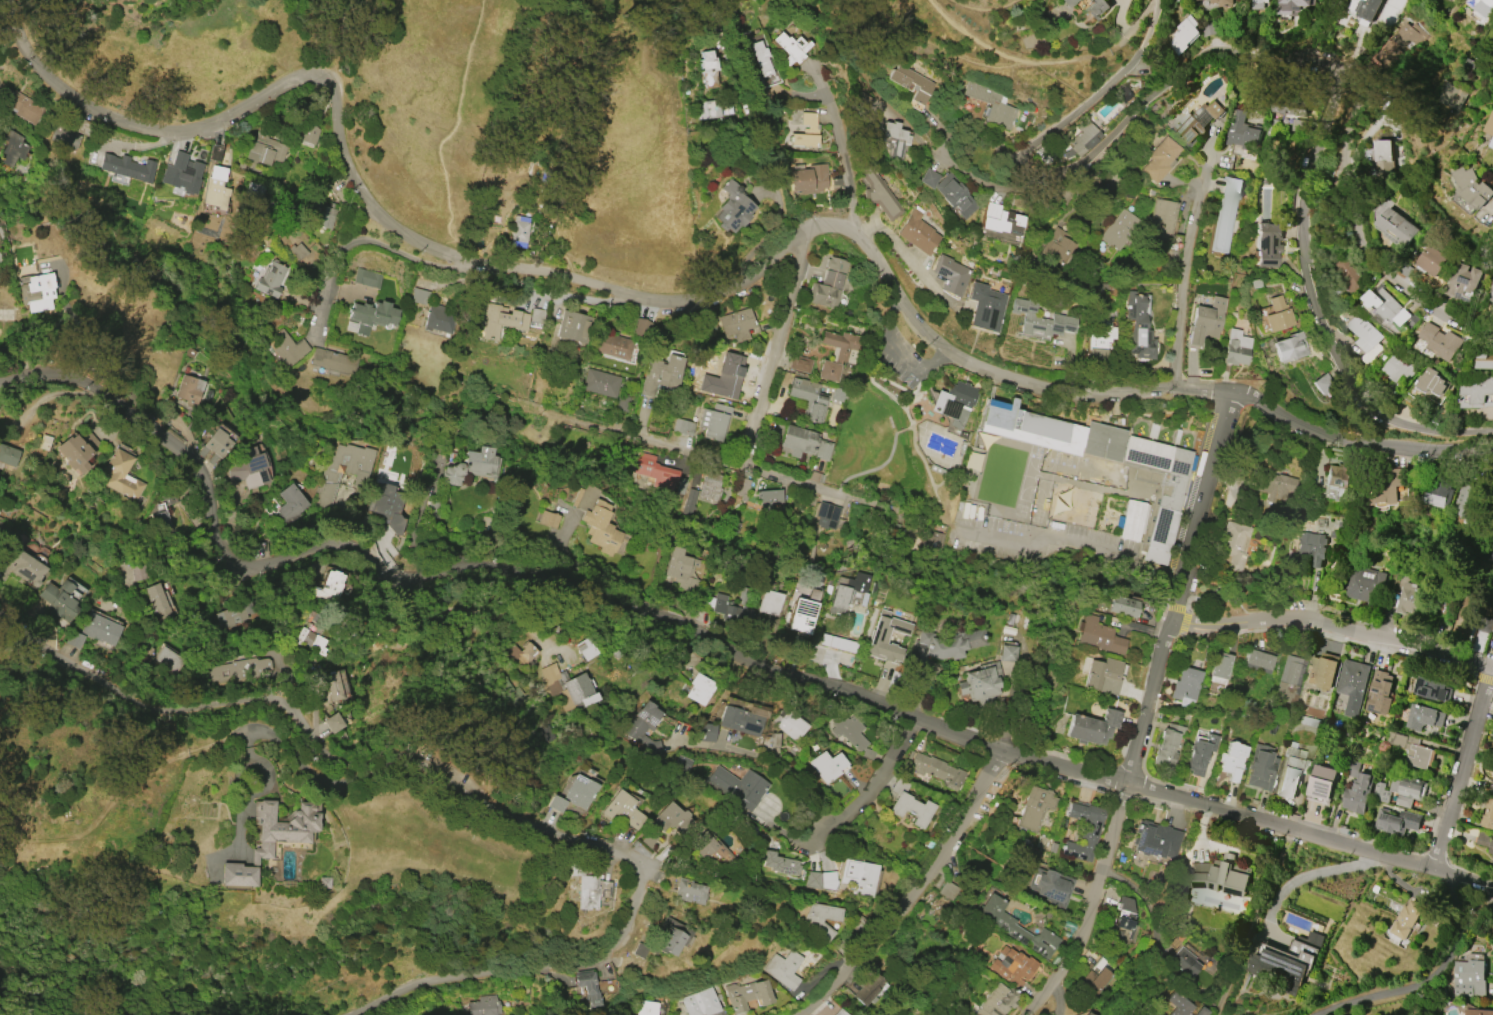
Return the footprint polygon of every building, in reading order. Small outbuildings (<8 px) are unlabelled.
[(1073,8),(1067,0),(1083,0),(1073,8)] [(1096,3),(1094,0),(1106,0),(1112,7),(1094,21),(1086,11),(1096,3)] [(1255,9),(1255,0),(1271,0),(1271,1),(1267,2),(1268,9),(1255,9)] [(1282,3),(1282,0),(1318,0),(1318,6),(1304,6),(1304,10),(1295,10),(1295,14),(1277,14),(1277,8),(1285,8),(1285,3),(1282,3)] [(1364,11),(1338,0),(1383,0),(1385,1),(1378,16),(1364,9),(1364,11)] [(1466,1),(1467,0),(1491,0),(1487,6),(1481,1),(1476,8),(1466,1)] [(1176,27),(1189,15),(1198,24),(1194,27),(1199,32),(1186,44),(1189,46),(1178,56),(1169,45),(1172,39),(1175,36),(1173,34),(1178,30),(1176,27)] [(1392,40),(1405,24),(1410,28),(1413,24),(1428,37),(1413,54),(1406,48),(1402,52),(1404,54),(1387,74),(1379,66),(1380,64),(1373,58),(1390,38),(1392,40)] [(773,40),(781,32),(787,38),(788,37),(793,42),(798,37),(805,44),(808,41),(811,44),(801,54),(803,56),(796,64),(793,60),(787,66),(781,60),(787,55),(773,40)] [(750,71),(745,58),(754,54),(750,44),(763,39),(771,59),(773,58),(776,66),(774,66),(776,71),(760,78),(762,82),(758,83),(753,70),(750,71)] [(701,52),(712,50),(713,58),(715,58),(717,70),(716,70),(718,86),(705,88),(703,72),(701,73),(699,60),(702,59),(701,52)] [(897,63),(934,83),(922,105),(910,99),(914,91),(910,89),(913,84),(908,82),(904,89),(886,79),(891,69),(893,70),(897,63)] [(985,87),(984,90),(1003,96),(1000,103),(1017,108),(1010,130),(984,122),(990,103),(963,95),(967,82),(985,87)] [(1122,104),(1114,94),(1119,89),(1117,86),(1121,83),(1131,96),(1122,104)] [(1440,101),(1450,83),(1468,93),(1458,111),(1440,101)] [(14,89),(40,105),(39,107),(43,109),(33,125),(14,113),(16,111),(5,104),(14,89)] [(860,92),(872,99),(865,111),(853,103),(860,92)] [(720,117),(697,119),(695,102),(719,100),(720,117)] [(1167,121),(1176,111),(1182,117),(1188,111),(1192,115),(1203,103),(1208,107),(1214,100),(1225,111),(1217,119),(1214,116),(1203,128),(1205,129),(1204,131),(1205,132),(1203,135),(1201,133),(1189,145),(1171,129),(1173,126),(1167,121)] [(722,105),(731,104),(732,113),(723,115),(722,105)] [(1293,132),(1313,132),(1314,122),(1306,121),(1306,107),(1284,106),(1283,117),(1293,118),(1293,132)] [(1227,117),(1229,108),(1245,111),(1243,123),(1261,127),(1257,147),(1242,144),(1242,141),(1234,140),(1235,137),(1227,135),(1230,118),(1227,117)] [(1483,131),(1492,111),(1492,136),(1483,131)] [(801,113),(816,113),(815,124),(818,124),(818,129),(817,129),(816,146),(814,145),(814,148),(808,147),(808,145),(806,145),(806,147),(790,146),(790,142),(789,141),(789,137),(791,137),(791,134),(803,134),(803,128),(807,129),(807,125),(801,125),(801,113)] [(1101,136),(1078,157),(1065,144),(1078,132),(1074,127),(1084,118),(1101,136)] [(900,157),(889,155),(891,147),(886,146),(887,142),(879,140),(883,122),(893,124),(893,121),(899,123),(898,129),(906,131),(905,135),(909,136),(907,144),(904,143),(900,157)] [(319,129),(314,145),(299,140),(305,123),(316,126),(316,128),(319,129)] [(10,167),(1,161),(5,154),(1,152),(8,142),(3,139),(9,129),(23,137),(21,141),(29,146),(23,155),(25,156),(23,160),(17,156),(10,167)] [(264,168),(248,162),(249,159),(246,158),(252,141),(255,142),(257,134),(288,145),(282,162),(272,159),(269,165),(266,164),(264,168)] [(1147,157),(1166,136),(1180,150),(1171,160),(1174,162),(1154,184),(1140,171),(1150,159),(1147,157)] [(1394,161),(1394,182),(1378,182),(1377,168),(1374,168),(1373,151),(1377,150),(1377,141),(1392,140),(1392,142),(1398,142),(1399,161),(1394,161)] [(208,159),(212,144),(222,146),(219,162),(208,159)] [(159,183),(171,149),(187,154),(185,160),(192,162),(192,160),(203,164),(193,194),(159,183)] [(143,165),(145,159),(155,162),(149,184),(98,169),(103,152),(120,157),(120,154),(130,157),(129,161),(143,165)] [(904,211),(889,222),(876,203),(865,204),(863,188),(868,188),(867,183),(862,177),(860,165),(865,161),(871,164),(874,168),(872,170),(876,174),(881,180),(882,179),(886,185),(885,186),(904,211)] [(808,165),(826,163),(827,175),(825,175),(827,187),(822,188),(822,192),(791,195),(789,170),(809,168),(808,165)] [(212,165),(227,169),(224,181),(222,181),(221,187),(229,189),(224,211),(217,210),(217,207),(202,204),(208,176),(209,177),(212,165)] [(1484,182),(1492,191),(1492,195),(1480,210),(1462,194),(1464,192),(1454,173),(1465,167),(1467,171),(1473,168),(1479,179),(1473,186),(1477,189),(1484,182)] [(918,181),(926,168),(939,176),(930,189),(918,181)] [(933,187),(949,172),(967,191),(966,192),(967,193),(966,194),(977,206),(962,220),(954,211),(956,210),(952,206),(950,208),(940,198),(945,193),(942,190),(939,193),(933,187)] [(1220,196),(1225,176),(1243,180),(1238,200),(1237,199),(1225,253),(1211,250),(1222,196),(1220,196)] [(755,207),(748,214),(750,216),(732,235),(713,218),(720,210),(718,208),(727,198),(725,197),(727,194),(720,188),(729,178),(737,186),(738,185),(741,188),(741,190),(740,191),(749,199),(748,200),(755,207)] [(266,205),(263,205),(265,185),(249,184),(246,214),(265,216),(266,205)] [(1155,198),(1176,202),(1170,236),(1166,235),(1164,243),(1146,239),(1148,228),(1143,227),(1144,220),(1150,221),(1155,198)] [(307,211),(309,203),(316,204),(317,200),(321,201),(320,205),(327,207),(328,203),(336,205),(330,229),(322,228),(323,226),(313,224),(316,213),(307,211)] [(986,201),(1001,205),(999,210),(1023,216),(1018,236),(996,230),(996,232),(979,228),(986,201)] [(927,256),(895,234),(913,207),(914,208),(916,205),(923,210),(917,219),(934,230),(933,231),(940,236),(927,256)] [(1389,207),(1419,231),(1404,250),(1383,234),(1386,231),(1376,224),(1389,207)] [(1140,221),(1117,251),(1100,237),(1112,221),(1113,222),(1123,208),(1140,221)] [(529,218),(524,246),(509,243),(514,215),(529,218)] [(1040,248),(1057,223),(1077,238),(1060,262),(1040,248)] [(1282,224),(1282,240),(1277,240),(1277,245),(1280,245),(1280,252),(1277,252),(1277,266),(1257,266),(1257,223),(1270,223),(1270,224),(1282,224)] [(300,243),(308,253),(298,262),(289,252),(290,251),(288,248),(293,244),(295,247),(300,243)] [(1435,277),(1415,263),(1427,245),(1448,258),(1435,277)] [(938,289),(943,278),(930,272),(938,254),(951,259),(950,261),(969,269),(957,297),(938,289)] [(846,261),(833,308),(806,300),(811,282),(819,284),(821,280),(822,280),(825,269),(826,269),(830,256),(846,261)] [(1348,293),(1363,288),(1353,257),(1337,262),(1348,293)] [(275,299),(254,288),(259,277),(260,278),(266,267),(269,269),(270,266),(269,265),(271,260),(286,268),(286,269),(289,270),(283,281),(280,280),(277,286),(281,288),(275,299)] [(1481,270),(1470,304),(1439,295),(1441,289),(1445,290),(1454,262),(1466,266),(1465,270),(1469,272),(1470,267),(1481,270)] [(353,282),(357,268),(382,275),(378,289),(353,282)] [(52,272),(56,298),(51,299),(53,309),(29,313),(27,304),(22,305),(18,284),(28,283),(27,277),(52,272)] [(1005,295),(995,333),(967,325),(973,301),(966,299),(971,281),(988,286),(987,290),(1005,295)] [(412,287),(431,292),(424,305),(410,301),(412,287)] [(1403,308),(1411,315),(1401,326),(1395,320),(1390,325),(1366,302),(1380,288),(1401,307),(1399,309),(1401,311),(1403,308)] [(1154,339),(1153,359),(1134,358),(1134,354),(1124,353),(1125,338),(1127,338),(1128,334),(1130,334),(1131,320),(1125,319),(1127,290),(1136,291),(1136,296),(1145,296),(1144,310),(1143,310),(1143,314),(1149,315),(1148,330),(1151,330),(1150,339),(1154,339)] [(1268,333),(1263,316),(1272,313),(1268,298),(1281,295),(1284,304),(1287,303),(1294,325),(1268,333)] [(1195,305),(1210,309),(1213,296),(1226,299),(1216,339),(1207,337),(1204,348),(1186,344),(1195,305)] [(1052,314),(1076,319),(1073,333),(1060,330),(1059,336),(1049,334),(1049,337),(1039,335),(1040,332),(1030,330),(1029,335),(1019,333),(1023,313),(1017,312),(1017,314),(1010,313),(1013,298),(1035,303),(1032,317),(1050,321),(1052,314)] [(390,304),(389,307),(399,310),(395,325),(384,322),(383,326),(369,323),(368,327),(357,324),(357,322),(348,319),(352,303),(361,305),(362,303),(370,305),(369,308),(372,309),(374,303),(380,305),(381,301),(390,304)] [(529,314),(525,331),(512,328),(512,327),(498,325),(495,341),(481,338),(484,320),(478,319),(481,306),(487,307),(487,305),(529,314)] [(529,321),(531,308),(544,310),(542,323),(529,321)] [(718,317),(748,308),(755,327),(746,330),(748,339),(735,343),(732,334),(724,337),(718,317)] [(555,336),(563,310),(592,318),(584,345),(555,336)] [(1356,312),(1383,336),(1377,343),(1383,348),(1369,364),(1362,358),(1367,352),(1356,343),(1360,338),(1345,325),(1356,312)] [(1419,318),(1411,313),(1403,327),(1410,332),(1419,318)] [(1111,319),(1110,327),(1115,327),(1114,350),(1106,349),(1105,361),(1087,360),(1089,336),(1093,336),(1095,318),(1111,319)] [(1430,342),(1419,336),(1427,321),(1439,328),(1438,331),(1445,335),(1447,330),(1463,339),(1450,362),(1426,348),(1430,342)] [(284,368),(265,340),(281,328),(292,344),(301,338),(309,350),(284,368)] [(1229,328),(1241,330),(1240,336),(1252,338),(1246,365),(1236,363),(1236,365),(1222,362),(1229,328)] [(628,360),(592,351),(598,330),(633,340),(628,360)] [(816,377),(821,359),(829,362),(833,347),(819,342),(822,331),(840,336),(842,332),(860,337),(852,364),(840,360),(838,364),(839,364),(834,382),(816,377)] [(1278,363),(1271,342),(1291,335),(1290,333),(1299,331),(1306,354),(1278,363)] [(310,365),(314,347),(359,359),(355,376),(310,365)] [(639,393),(645,371),(644,371),(649,357),(660,361),(660,363),(664,364),(667,353),(684,358),(674,389),(656,383),(651,397),(639,393)] [(1381,369),(1393,353),(1407,364),(1411,358),(1420,364),(1409,379),(1403,374),(1397,382),(1389,377),(1390,375),(1381,369)] [(812,360),(808,373),(787,367),(791,354),(812,360)] [(1415,385),(1425,365),(1438,372),(1438,375),(1451,382),(1443,396),(1434,391),(1431,393),(1415,385)] [(620,378),(614,398),(581,389),(587,368),(620,378)] [(1483,372),(1492,372),(1492,398),(1491,398),(1491,407),(1462,407),(1462,402),(1459,402),(1459,397),(1461,397),(1461,382),(1483,381),(1483,372)] [(174,396),(182,374),(204,382),(195,409),(186,406),(188,401),(174,396)] [(792,377),(800,379),(800,378),(819,384),(817,392),(827,395),(820,422),(800,416),(802,409),(803,409),(806,401),(787,395),(792,377)] [(946,432),(952,418),(930,410),(938,391),(946,394),(949,384),(953,386),(955,382),(962,385),(963,383),(968,385),(967,387),(974,390),(958,432),(966,435),(964,440),(946,432)] [(830,399),(833,389),(843,392),(840,402),(830,399)] [(1078,456),(980,430),(987,401),(1008,406),(1010,400),(1016,402),(1014,409),(1020,411),(1020,413),(1085,430),(1078,456)] [(702,437),(704,428),(697,426),(702,408),(712,410),(714,403),(732,408),(729,417),(728,417),(723,432),(721,432),(718,442),(702,437)] [(674,417),(696,423),(692,436),(671,430),(674,417)] [(786,425),(819,434),(813,456),(800,452),(798,459),(788,456),(790,449),(780,446),(786,425)] [(215,428),(225,435),(224,437),(231,443),(221,456),(219,455),(211,466),(195,454),(215,428)] [(1108,454),(1087,449),(1093,429),(1113,434),(1108,454)] [(88,430),(101,445),(83,461),(88,467),(77,477),(64,462),(65,461),(54,448),(72,432),(78,439),(88,430)] [(1121,458),(1127,435),(1193,452),(1165,563),(1145,558),(1147,550),(1142,549),(1158,482),(1134,476),(1138,463),(1121,458)] [(818,440),(832,444),(826,462),(813,457),(818,440)] [(1,469),(0,469),(0,444),(19,451),(13,467),(3,464),(1,469)] [(374,450),(367,476),(357,473),(356,475),(338,470),(335,485),(321,482),(328,454),(332,455),(335,444),(344,446),(344,444),(363,449),(364,447),(374,450)] [(246,490),(242,480),(228,480),(227,462),(242,460),(240,450),(253,445),(256,453),(262,451),(266,466),(263,468),(268,481),(246,490)] [(477,446),(491,448),(490,456),(495,457),(492,478),(462,474),(461,480),(459,480),(458,486),(442,484),(443,477),(441,477),(441,472),(443,472),(444,466),(449,467),(449,466),(452,466),(452,465),(456,463),(463,464),(464,454),(476,455),(477,446)] [(115,448),(134,458),(125,473),(145,484),(135,501),(103,483),(108,474),(102,471),(115,448)] [(637,452),(654,457),(653,463),(657,464),(657,466),(676,471),(671,492),(651,486),(653,479),(632,473),(633,470),(629,469),(631,464),(629,463),(631,456),(635,457),(637,452)] [(1325,486),(1327,466),(1336,467),(1336,465),(1351,467),(1348,489),(1325,486)] [(1397,503),(1364,506),(1362,483),(1390,481),(1389,470),(1407,468),(1408,486),(1396,487),(1397,503)] [(1253,490),(1258,470),(1277,475),(1277,474),(1298,479),(1294,493),(1285,490),(1283,500),(1271,497),(1272,495),(1253,490)] [(697,495),(703,471),(721,475),(718,488),(720,489),(717,500),(697,495)] [(1445,508),(1425,502),(1428,492),(1425,491),(1430,475),(1453,481),(1451,488),(1454,489),(1450,506),(1446,505),(1445,508)] [(736,494),(740,478),(750,480),(745,497),(736,494)] [(277,494),(290,483),(309,506),(299,514),(300,515),(285,527),(276,517),(279,514),(276,511),(285,503),(277,494)] [(572,504),(579,488),(583,490),(586,483),(599,489),(595,499),(610,505),(608,511),(610,512),(605,523),(612,526),(611,528),(622,533),(614,553),(612,552),(610,556),(598,551),(600,547),(587,541),(589,535),(585,533),(586,531),(583,530),(585,524),(583,523),(583,522),(579,520),(583,509),(572,504)] [(1455,514),(1475,520),(1483,489),(1463,484),(1455,514)] [(1047,519),(1076,525),(1080,506),(1068,503),(1072,488),(1061,485),(1059,496),(1052,495),(1047,519)] [(682,514),(689,488),(696,490),(692,505),(695,505),(693,510),(692,510),(691,516),(682,514)] [(178,502),(164,506),(161,493),(172,490),(175,501),(178,500),(178,502)] [(758,491),(780,490),(781,503),(759,504),(758,491)] [(370,512),(375,493),(384,495),(385,492),(395,494),(394,498),(395,498),(403,504),(399,518),(404,519),(400,536),(395,534),(385,523),(386,520),(380,518),(380,515),(370,512)] [(1118,537),(1126,500),(1145,503),(1137,541),(1118,537)] [(821,503),(839,508),(833,529),(815,524),(821,503)] [(166,510),(173,535),(158,540),(151,515),(166,510)] [(538,523),(542,510),(559,515),(555,528),(538,523)] [(1228,520),(1251,528),(1244,553),(1245,554),(1241,568),(1217,561),(1226,532),(1224,531),(1228,520)] [(917,552),(922,529),(944,534),(938,557),(917,552)] [(1312,567),(1313,556),(1309,555),(1308,558),(1296,557),(1298,531),(1310,532),(1310,534),(1315,534),(1316,533),(1324,534),(1324,538),(1327,539),(1326,545),(1323,545),(1323,549),(1325,550),(1324,559),(1321,559),(1320,568),(1312,567)] [(1483,541),(1478,560),(1492,564),(1492,544),(1483,541)] [(664,575),(672,546),(683,549),(681,555),(696,560),(691,578),(698,580),(694,594),(677,589),(679,583),(673,581),(674,577),(664,575)] [(3,575),(0,573),(0,552),(8,558),(15,548),(45,568),(37,580),(38,583),(36,586),(33,586),(30,585),(29,582),(26,579),(24,582),(6,569),(3,575)] [(133,582),(130,567),(141,564),(142,565),(144,565),(146,575),(145,576),(145,579),(133,582)] [(1352,565),(1385,573),(1377,605),(1344,596),(1352,565)] [(323,583),(327,570),(332,571),(332,570),(340,572),(340,574),(344,575),(341,583),(343,583),(340,594),(341,595),(339,602),(310,594),(313,586),(322,589),(322,587),(327,589),(328,585),(323,583)] [(827,612),(834,584),(843,587),(846,578),(852,580),(854,571),(869,575),(864,593),(851,590),(848,603),(845,602),(842,615),(834,613),(834,614),(827,612)] [(37,596),(47,582),(56,589),(63,579),(74,587),(67,597),(75,602),(73,606),(77,608),(69,619),(68,618),(65,622),(58,617),(56,620),(47,613),(51,608),(48,606),(49,604),(37,596)] [(144,588),(158,582),(162,592),(166,590),(172,606),(170,607),(174,618),(160,624),(156,613),(150,616),(148,609),(152,607),(144,588)] [(1396,612),(1402,587),(1403,587),(1405,582),(1416,585),(1415,587),(1419,588),(1418,592),(1426,594),(1421,614),(1406,610),(1405,614),(1396,612)] [(787,629),(795,597),(807,601),(810,588),(820,591),(808,635),(787,629)] [(777,616),(757,611),(763,589),(783,594),(777,616)] [(716,593),(728,595),(726,601),(734,602),(733,606),(742,608),(743,604),(754,607),(750,626),(740,624),(741,620),(733,618),(733,623),(724,621),(725,615),(712,612),(716,593)] [(1113,594),(1138,602),(1133,618),(1108,610),(1113,594)] [(222,628),(216,614),(250,600),(252,604),(251,605),(254,612),(247,614),(249,618),(236,623),(236,625),(230,627),(229,626),(222,628)] [(1475,607),(1458,601),(1449,634),(1464,639),(1466,632),(1457,630),(1459,624),(1469,627),(1475,607)] [(88,612),(120,627),(112,646),(100,641),(99,642),(78,632),(88,612)] [(865,651),(877,613),(912,624),(908,637),(887,630),(883,642),(902,648),(897,661),(865,651)] [(1077,643),(1085,613),(1097,617),(1095,624),(1113,629),(1111,635),(1127,640),(1123,656),(1077,643)] [(327,641),(323,647),(325,649),(322,655),(292,639),(294,636),(296,637),(302,627),(327,641)] [(982,629),(986,645),(960,651),(962,657),(950,660),(949,657),(938,660),(926,656),(925,662),(928,663),(922,683),(903,677),(914,640),(917,641),(920,630),(933,634),(934,639),(938,640),(944,638),(943,631),(960,627),(962,634),(982,629)] [(78,649),(64,643),(70,630),(83,637),(78,649)] [(598,651),(585,661),(574,645),(587,636),(598,651)] [(529,642),(538,652),(521,668),(519,666),(522,663),(518,658),(516,660),(515,659),(514,660),(510,656),(512,654),(510,653),(511,652),(509,649),(514,644),(520,651),(524,648),(523,646),(526,643),(527,645),(529,642)] [(164,645),(190,662),(180,678),(154,661),(164,645)] [(998,660),(999,645),(1016,647),(1014,662),(998,660)] [(1268,674),(1243,667),(1248,649),(1273,657),(1268,674)] [(1215,652),(1231,656),(1225,679),(1224,679),(1223,684),(1208,680),(1215,652)] [(1305,682),(1312,656),(1321,658),(1323,652),(1340,657),(1331,691),(1318,687),(1318,686),(1305,682)] [(201,684),(198,666),(231,659),(233,656),(251,653),(259,660),(264,659),(268,662),(270,670),(258,672),(256,677),(216,686),(215,682),(201,684)] [(1305,660),(1293,704),(1273,698),(1284,655),(1305,660)] [(1119,680),(1115,696),(1084,688),(1091,661),(1102,664),(1104,657),(1122,662),(1117,679),(1119,680)] [(1345,659),(1370,666),(1356,719),(1343,715),(1349,695),(1336,692),(1344,661),(1345,662),(1345,659)] [(1000,694),(993,696),(995,703),(979,708),(977,700),(970,702),(967,692),(959,695),(956,683),(966,680),(964,673),(984,668),(983,663),(996,660),(1001,678),(996,679),(1000,694)] [(582,671),(599,704),(579,713),(577,708),(567,713),(563,706),(568,703),(563,692),(552,697),(550,693),(545,695),(540,685),(546,683),(539,669),(553,662),(559,673),(566,670),(570,677),(582,671)] [(1181,667),(1202,672),(1194,701),(1182,698),(1181,701),(1169,698),(1174,681),(1177,681),(1181,667)] [(331,703),(323,675),(337,671),(344,699),(331,703)] [(1367,696),(1374,671),(1380,673),(1381,671),(1388,673),(1388,675),(1393,677),(1392,682),(1394,683),(1390,697),(1393,698),(1389,713),(1386,713),(1386,715),(1366,710),(1369,697),(1367,696)] [(703,706),(686,696),(692,685),(689,683),(695,673),(716,684),(703,706)] [(1418,676),(1447,684),(1447,687),(1453,688),(1449,702),(1440,699),(1439,700),(1413,693),(1418,676)] [(659,740),(662,755),(647,758),(646,753),(644,754),(643,747),(646,746),(645,742),(643,741),(641,744),(621,732),(623,729),(620,727),(624,720),(628,722),(643,699),(661,710),(652,726),(654,727),(652,731),(647,728),(643,735),(653,741),(659,740)] [(1406,727),(1413,703),(1446,712),(1442,727),(1427,722),(1423,725),(1421,731),(1406,727)] [(757,737),(718,725),(719,722),(718,722),(723,705),(747,712),(748,706),(764,711),(757,737)] [(807,726),(795,742),(769,722),(781,705),(807,726)] [(1071,713),(1100,722),(1104,707),(1121,712),(1116,728),(1112,727),(1109,738),(1105,737),(1102,745),(1095,743),(1095,745),(1084,742),(1083,745),(1075,742),(1075,740),(1065,737),(1071,713)] [(323,720),(334,713),(343,726),(332,734),(323,720)] [(851,715),(863,728),(858,733),(867,743),(858,752),(841,734),(837,738),(830,730),(834,726),(831,723),(841,713),(846,719),(851,715)] [(716,724),(714,742),(697,740),(699,722),(716,724)] [(548,724),(556,738),(548,743),(540,729),(541,728),(540,725),(544,723),(546,726),(548,724)] [(1168,723),(1184,727),(1182,735),(1178,734),(1173,752),(1176,752),(1172,769),(1170,768),(1170,770),(1152,765),(1161,728),(1166,729),(1168,723)] [(1184,768),(1196,729),(1219,736),(1214,753),(1209,752),(1205,764),(1203,763),(1202,768),(1204,768),(1201,778),(1190,774),(1191,770),(1184,768)] [(1386,742),(1389,729),(1396,731),(1395,733),(1407,736),(1408,734),(1420,737),(1418,745),(1432,749),(1427,768),(1404,763),(1408,750),(1404,749),(1405,747),(1386,742)] [(1230,773),(1219,770),(1221,762),(1217,761),(1220,752),(1225,754),(1228,742),(1229,743),(1231,741),(1234,742),(1234,744),(1247,747),(1244,757),(1242,757),(1240,764),(1241,765),(1240,769),(1239,769),(1235,783),(1228,781),(1230,773)] [(1276,794),(1286,756),(1283,755),(1285,746),(1287,747),(1289,741),(1296,743),(1295,749),(1305,751),(1303,759),(1312,761),(1308,774),(1302,773),(1295,799),(1276,794)] [(1246,783),(1250,768),(1248,768),(1254,743),(1272,748),(1271,751),(1273,751),(1271,757),(1278,759),(1269,791),(1260,789),(1260,787),(1246,783)] [(823,750),(840,772),(825,784),(808,762),(823,750)] [(931,757),(964,770),(955,793),(942,788),(945,781),(924,772),(923,776),(914,772),(915,768),(910,766),(915,752),(931,758),(931,757)] [(687,772),(692,760),(678,755),(673,767),(687,772)] [(1374,775),(1363,815),(1348,811),(1348,809),(1342,807),(1343,803),(1341,802),(1345,787),(1350,789),(1353,777),(1347,775),(1351,761),(1360,763),(1358,771),(1374,775)] [(1316,764),(1338,770),(1329,805),(1307,799),(1316,764)] [(769,784),(749,811),(706,781),(717,765),(738,780),(746,768),(769,784)] [(1389,791),(1393,774),(1424,782),(1424,783),(1427,783),(1423,799),(1420,799),(1419,801),(1412,799),(1410,809),(1395,805),(1397,793),(1389,791)] [(586,779),(598,785),(595,791),(594,791),(584,810),(562,798),(573,778),(584,784),(586,779)] [(934,805),(922,830),(911,824),(915,816),(904,810),(900,818),(888,812),(898,792),(891,789),(897,778),(909,784),(905,793),(911,797),(910,799),(921,804),(924,800),(934,805)] [(1388,803),(1371,798),(1376,781),(1385,783),(1383,790),(1391,792),(1388,803)] [(1036,833),(1017,826),(1025,805),(1023,804),(1030,785),(1045,790),(1046,789),(1051,791),(1050,792),(1052,793),(1051,797),(1056,798),(1052,810),(1045,808),(1036,833)] [(601,812),(618,789),(635,801),(631,807),(646,817),(628,841),(612,834),(621,821),(623,823),(625,820),(615,813),(610,819),(601,812)] [(553,794),(567,802),(561,813),(547,806),(553,794)] [(1488,797),(1492,799),(1492,830),(1481,826),(1482,824),(1480,824),(1483,814),(1484,815),(1486,806),(1485,806),(1488,797)] [(255,887),(221,886),(221,863),(241,864),(240,867),(251,867),(252,849),(255,849),(255,848),(259,848),(259,841),(258,841),(258,825),(253,825),(254,800),(275,801),(274,823),(286,823),(286,816),(292,816),(292,815),(292,814),(292,813),(293,812),(294,811),(295,811),(296,811),(297,811),(297,803),(318,804),(317,831),(313,831),(313,832),(309,832),(308,843),(273,842),(272,859),(259,858),(259,856),(256,856),(255,887)] [(651,821),(669,801),(681,811),(684,810),(688,814),(687,817),(691,821),(676,841),(651,821)] [(1061,853),(1064,840),(1077,844),(1085,818),(1084,818),(1083,821),(1065,816),(1069,802),(1085,807),(1086,804),(1105,809),(1090,862),(1061,853)] [(1374,828),(1379,807),(1389,810),(1388,814),(1399,817),(1401,810),(1422,816),(1418,831),(1406,828),(1403,836),(1396,834),(1396,836),(1387,834),(1388,832),(1374,828)] [(1182,832),(1175,860),(1133,850),(1139,825),(1137,825),(1138,820),(1141,821),(1142,819),(1150,822),(1150,823),(1160,826),(1160,824),(1170,827),(1169,829),(1182,832)] [(703,830),(718,846),(703,859),(695,851),(698,848),(695,845),(693,847),(689,843),(703,830)] [(1490,839),(1492,840),(1492,857),(1491,856),(1492,854),(1487,853),(1489,847),(1475,843),(1479,830),(1488,833),(1487,836),(1491,837),(1490,839)] [(1035,846),(1038,835),(1045,837),(1042,848),(1035,846)] [(800,866),(798,876),(770,871),(771,867),(763,866),(764,861),(762,861),(764,850),(775,852),(774,856),(798,861),(797,865),(800,866)] [(1235,862),(1253,867),(1244,898),(1223,892),(1225,884),(1221,883),(1219,890),(1208,887),(1192,888),(1192,875),(1190,875),(1190,862),(1214,861),(1215,858),(1223,860),(1225,850),(1237,854),(1235,862)] [(577,909),(578,876),(571,876),(571,868),(566,867),(566,858),(583,859),(583,875),(596,876),(596,881),(613,882),(613,887),(609,887),(608,900),(597,900),(597,910),(577,909)] [(879,866),(873,898),(849,893),(851,885),(840,883),(844,859),(879,866)] [(1048,903),(1049,901),(1034,896),(1036,892),(1026,888),(1034,867),(1044,871),(1045,869),(1073,879),(1063,906),(1058,904),(1058,906),(1048,903)] [(823,890),(821,872),(835,870),(836,880),(838,880),(839,888),(823,890)] [(808,871),(819,872),(821,890),(803,887),(808,871)] [(317,888),(318,877),(329,877),(328,888),(317,888)] [(703,905),(680,899),(681,895),(676,894),(680,880),(707,886),(703,905)] [(938,892),(951,901),(959,890),(946,881),(938,892)] [(989,893),(1005,903),(1000,911),(1016,921),(1014,925),(1031,935),(1037,935),(1041,928),(1056,937),(1043,958),(1029,949),(1031,947),(1030,942),(1027,940),(1023,945),(975,915),(989,893)] [(1127,942),(1109,937),(1112,928),(1109,928),(1111,922),(1112,923),(1113,917),(1116,918),(1120,904),(1116,902),(1118,895),(1131,899),(1135,914),(1133,923),(1136,924),(1132,939),(1128,938),(1127,942)] [(1389,932),(1405,905),(1407,907),(1411,900),(1414,902),(1422,906),(1424,908),(1404,941),(1400,939),(1396,946),(1388,940),(1392,934),(1389,932)] [(802,923),(811,902),(843,909),(840,922),(824,918),(822,922),(834,932),(825,943),(802,923)] [(657,944),(668,925),(688,937),(678,955),(675,953),(674,955),(660,947),(656,954),(649,949),(654,942),(657,944)] [(632,954),(638,942),(647,946),(641,958),(632,954)] [(1004,979),(988,967),(994,958),(999,962),(1004,955),(999,952),(1004,945),(1015,953),(1017,951),(1026,958),(1027,957),(1038,964),(1025,981),(1020,977),(1018,979),(1023,982),(1019,989),(1008,981),(1012,976),(1009,974),(1004,979)] [(1179,946),(1195,957),(1193,960),(1201,966),(1188,983),(1179,977),(1181,973),(1167,963),(1179,946)] [(1266,948),(1309,965),(1296,997),(1244,976),(1254,952),(1263,956),(1266,948)] [(790,991),(762,970),(775,953),(783,959),(791,949),(803,958),(791,973),(799,979),(790,991)] [(1453,997),(1455,961),(1468,962),(1469,960),(1485,961),(1484,981),(1485,981),(1485,998),(1453,997)] [(1115,977),(1099,998),(1078,982),(1089,969),(1095,974),(1101,967),(1115,977)] [(573,972),(590,969),(591,972),(593,972),(596,991),(598,1005),(588,1006),(586,994),(583,994),(582,986),(575,987),(573,972)] [(865,1006),(854,996),(863,986),(861,985),(870,975),(873,978),(876,974),(886,983),(865,1006)] [(732,1014),(724,986),(734,983),(736,987),(765,979),(769,994),(774,992),(776,999),(772,1000),(772,1002),(757,1006),(755,998),(744,1001),(747,1011),(732,1014)] [(1009,1006),(1002,1014),(974,1014),(980,1007),(979,1006),(984,1000),(983,999),(990,990),(991,991),(998,982),(1007,990),(1008,988),(1018,995),(1014,1000),(1017,1002),(1012,1008),(1009,1006)] [(720,1010),(707,1014),(704,1014),(703,1014),(701,1014),(687,1014),(681,998),(711,987),(720,1010)] [(1194,1007),(1187,1014),(1168,1014),(1175,1007),(1166,1000),(1175,990),(1194,1007)] [(499,1013),(499,1014),(468,1014),(467,1002),(479,1001),(478,996),(497,994),(497,1000),(499,1000),(500,1013),(499,1013)] [(658,1003),(656,1014),(636,1014),(638,1000),(658,1003)] [(1200,1006),(1195,1014),(1206,1014),(1209,1012),(1200,1006)]
